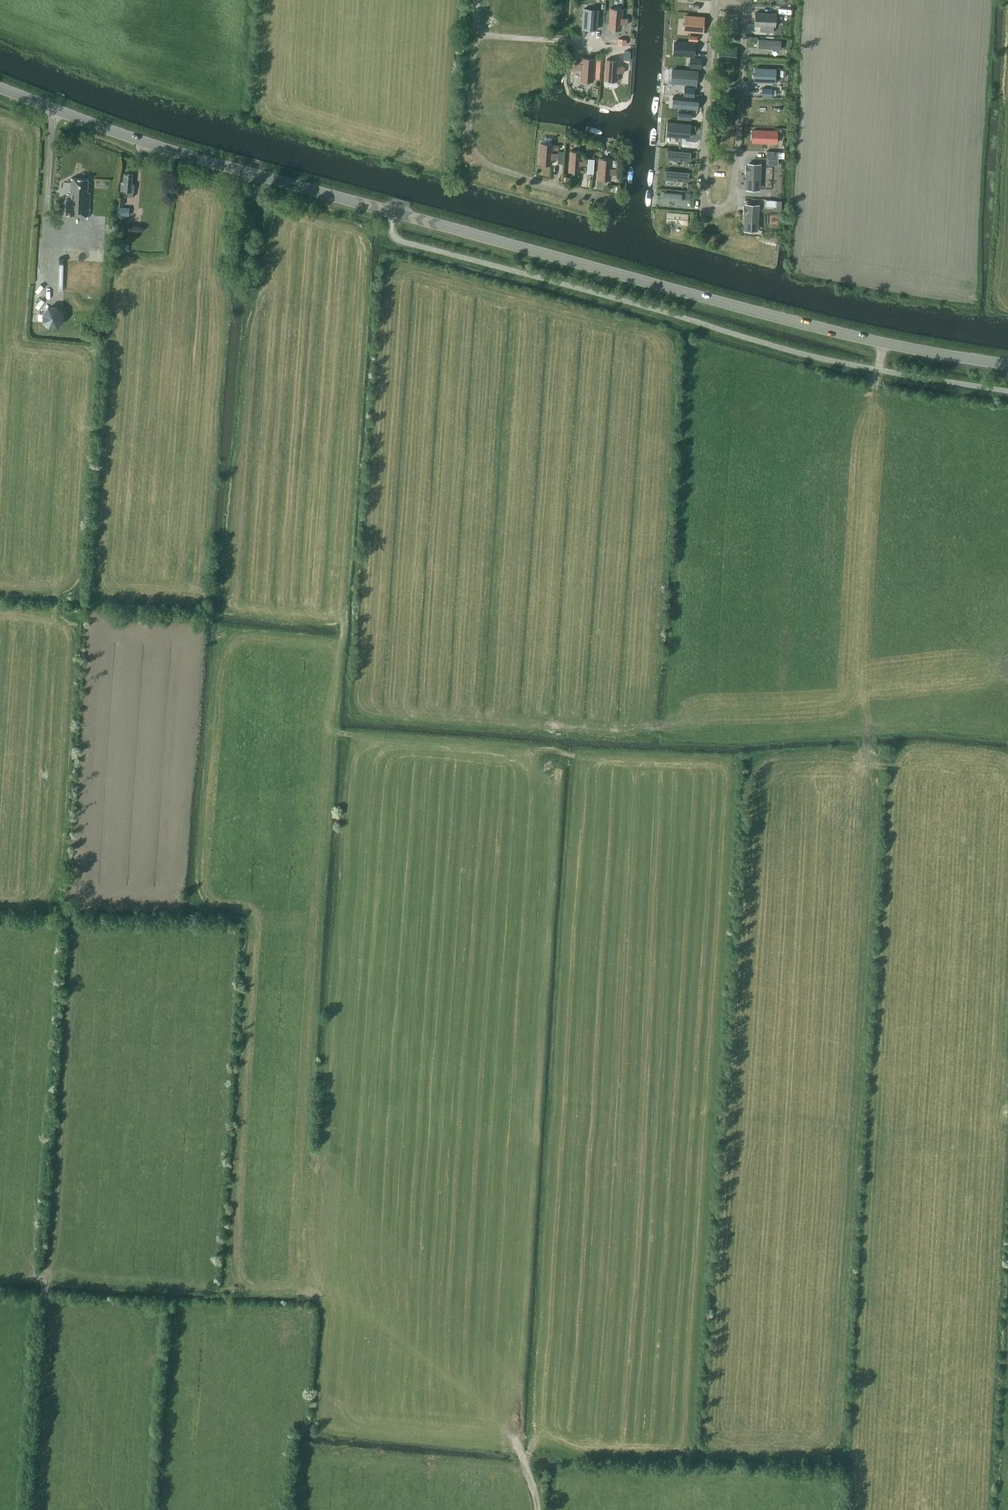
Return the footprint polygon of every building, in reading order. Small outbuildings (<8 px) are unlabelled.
[(609,28),(621,29),(621,23),(627,24),(627,17),(622,17),(622,8),(610,7),(609,28)] [(584,8),(583,28),(596,29),(598,9),(584,8)] [(776,13),(755,12),(754,24),(760,25),(760,30),(767,31),(767,25),(776,25),(776,13)] [(685,16),(684,30),(702,31),(703,17),(685,16)] [(772,48),(772,49),(780,49),(781,40),(759,39),(758,47),(772,48)] [(675,41),(674,53),(694,55),(695,43),(675,41)] [(719,58),(735,60),(736,48),(720,46),(719,58)] [(595,58),(582,57),(582,63),(575,62),(574,69),(582,69),(581,80),(593,81),(595,58)] [(619,59),(607,58),(605,80),(617,81),(618,72),(623,72),(624,66),(618,65),(619,59)] [(690,67),(701,67),(702,58),(691,58),(690,67)] [(755,67),(755,74),(757,74),(757,81),(775,82),(776,68),(755,67)] [(671,81),(696,83),(698,71),(672,69),(674,70),(673,81),(671,81)] [(694,88),(684,87),(684,95),(694,95),(694,88)] [(762,87),(762,96),(772,96),(772,88),(762,87)] [(725,108),(719,110),(724,129),(730,127),(725,108)] [(667,120),(667,121),(670,122),(669,135),(689,137),(690,129),(696,130),(696,126),(690,125),(690,124),(691,124),(691,123),(667,120)] [(757,130),(757,141),(777,142),(777,131),(757,130)] [(539,163),(551,164),(552,158),(557,159),(558,152),(552,152),(553,143),(541,142),(539,163)] [(667,149),(666,158),(679,159),(679,160),(681,160),(681,159),(690,160),(691,152),(667,149)] [(570,150),(569,171),(580,172),(580,165),(586,165),(586,160),(580,159),(581,151),(570,150)] [(598,178),(610,179),(611,173),(616,174),(617,167),(611,167),(612,158),(600,157),(598,178)] [(748,183),(748,188),(758,188),(758,184),(759,164),(749,163),(749,165),(748,171),(748,183)] [(665,170),(664,178),(677,179),(677,180),(679,180),(679,179),(688,180),(689,172),(665,170)] [(132,184),(133,173),(124,173),(124,181),(122,181),(121,190),(125,190),(125,195),(133,196),(134,191),(134,184),(132,184)] [(88,192),(88,178),(71,177),(71,193),(67,193),(67,215),(89,216),(90,192),(88,192)] [(686,196),(664,193),(663,206),(684,208),(685,199),(686,196)] [(766,199),(766,205),(774,206),(774,209),(781,210),(782,200),(776,200),(766,199)] [(746,224),(745,228),(756,229),(756,224),(757,205),(747,204),(747,206),(746,212),(746,224)] [(117,215),(129,215),(129,207),(117,206),(117,215)] [(667,212),(666,222),(688,224),(689,214),(667,212)] [(44,313),(44,320),(50,325),(57,325),(62,320),(62,312),(56,307),(49,307),(44,313)]
